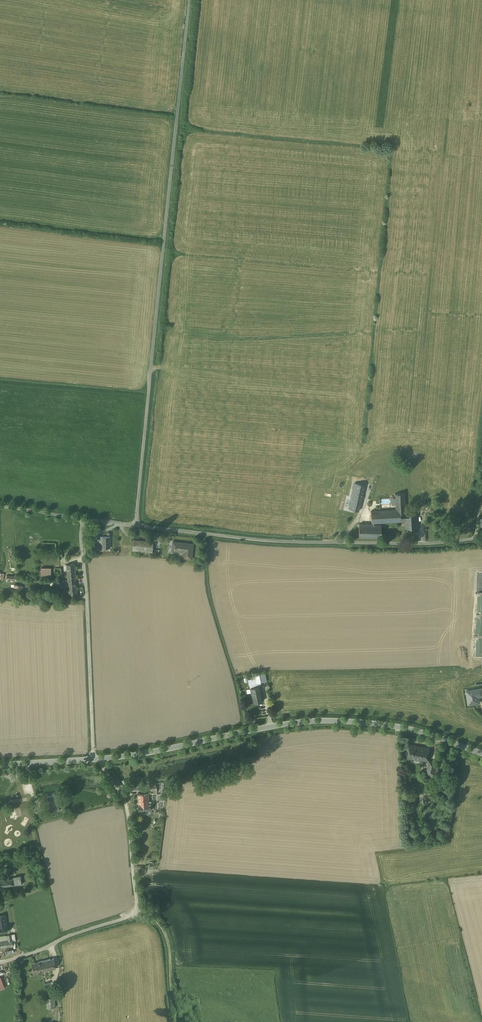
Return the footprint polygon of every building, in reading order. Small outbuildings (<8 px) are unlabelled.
[(354,483),(349,508),(358,510),(364,486),(354,483)] [(396,508),(370,510),(371,522),(405,520),(405,514),(406,514),(404,492),(395,493),(396,508)] [(406,514),(405,514),(405,520),(406,527),(416,527),(415,513),(406,514)] [(381,524),(359,524),(359,537),(381,538),(381,524)] [(110,547),(110,536),(100,536),(100,547),(110,547)] [(153,541),(134,539),(133,550),(152,552),(153,541)] [(193,544),(173,542),(172,551),(183,552),(183,558),(191,559),(193,544)] [(75,564),(67,565),(68,580),(76,579),(75,564)] [(51,578),(51,567),(41,567),(41,578),(51,578)] [(76,586),(68,587),(69,594),(77,594),(76,586)] [(259,675),(251,676),(253,684),(261,682),(259,675)] [(260,686),(250,688),(253,702),(263,700),(260,686)] [(469,705),(480,703),(479,697),(481,696),(481,687),(466,690),(469,705)] [(430,748),(410,745),(408,758),(428,761),(430,748)] [(437,762),(429,761),(427,773),(435,774),(437,762)] [(141,779),(133,781),(133,784),(134,789),(137,788),(138,788),(139,788),(143,787),(142,784),(141,779)] [(58,792),(52,794),(56,807),(56,808),(62,806),(58,792)] [(148,794),(138,795),(139,805),(138,805),(139,810),(143,810),(143,812),(146,812),(145,809),(151,809),(151,804),(149,804),(148,794)] [(53,795),(48,797),(51,809),(56,807),(53,795)] [(0,870),(0,888),(3,887),(3,886),(14,885),(13,878),(2,880),(0,870)] [(54,958),(32,963),(34,973),(56,968),(54,958)] [(55,997),(46,998),(47,1008),(55,1007),(55,1002),(55,997)]
